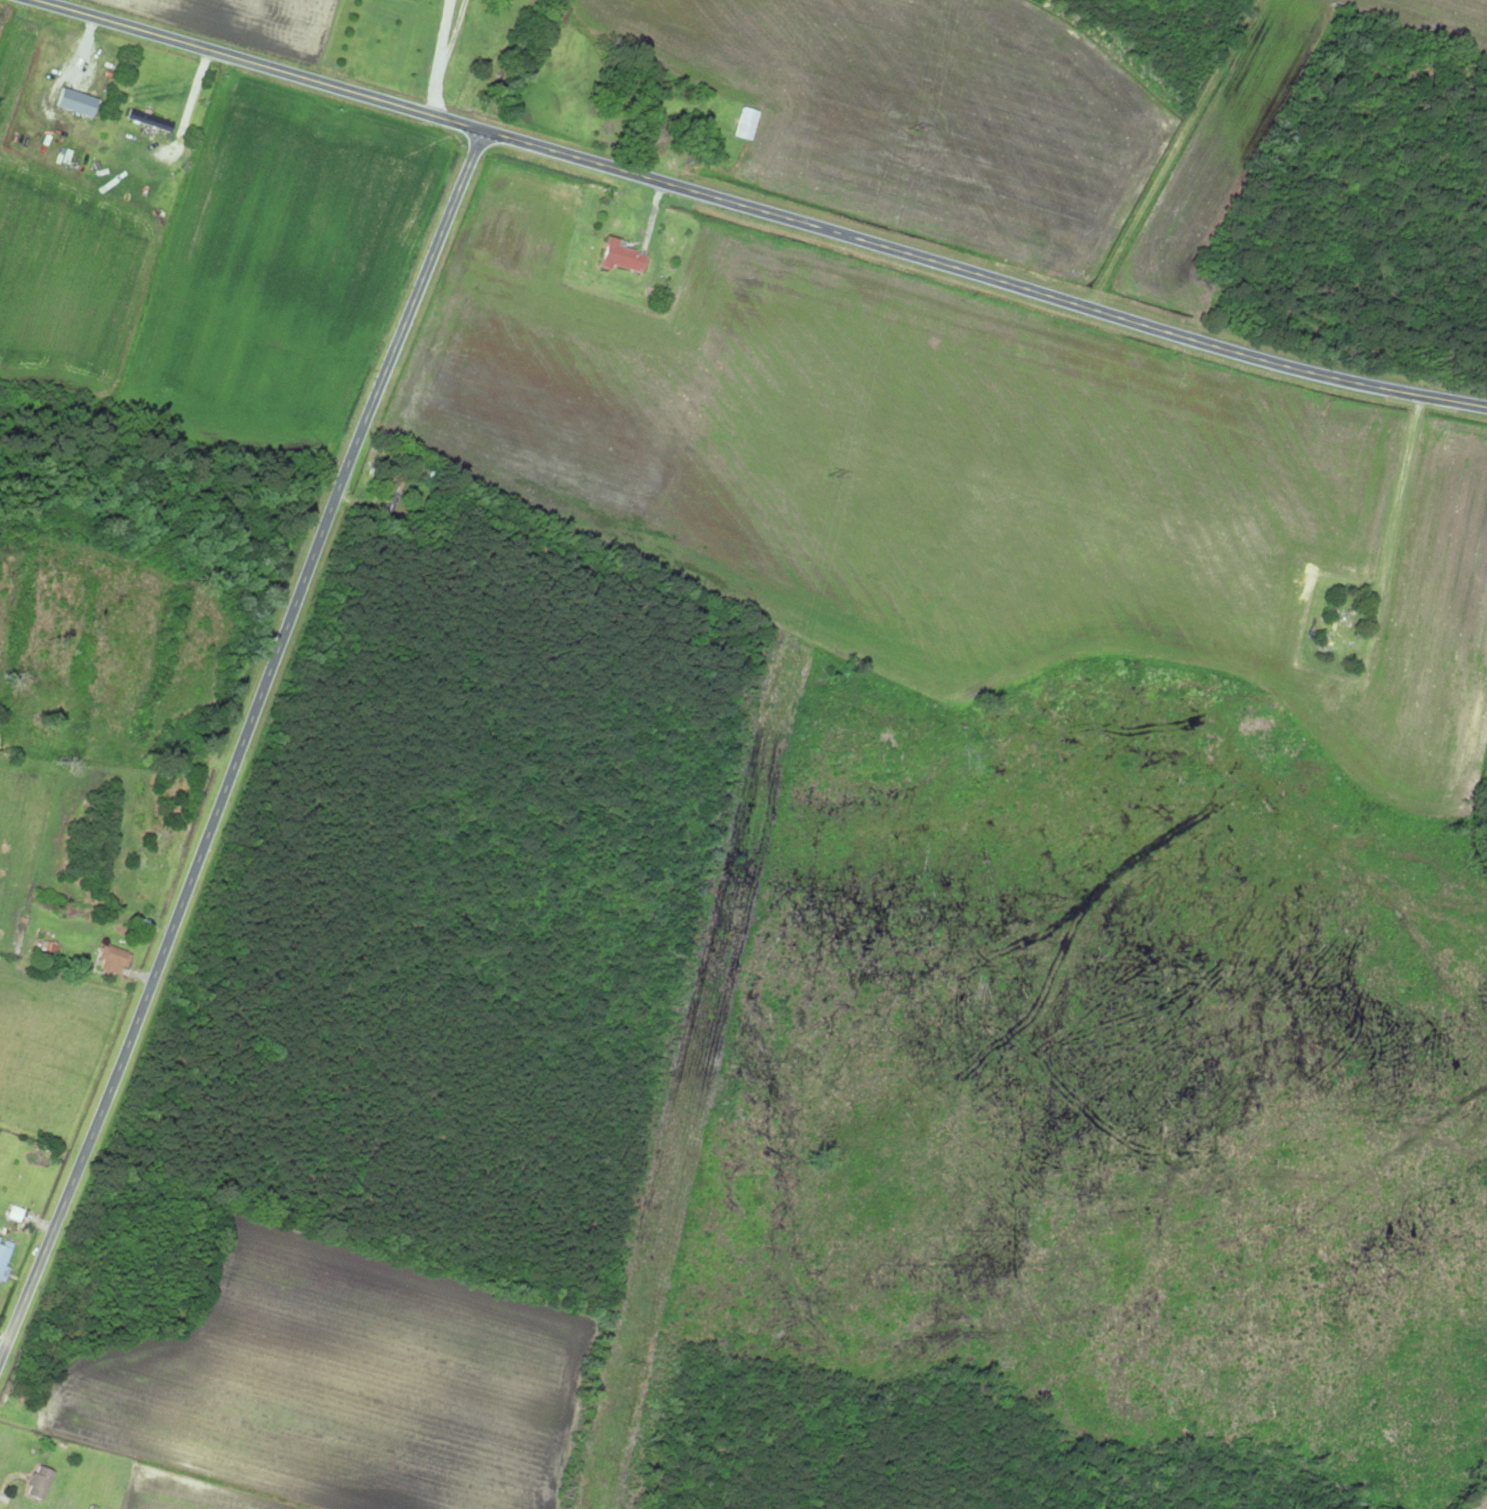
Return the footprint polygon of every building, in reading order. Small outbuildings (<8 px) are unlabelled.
[(126,116),(168,133),(171,124),(129,107),(126,116)] [(758,112),(743,107),(733,136),(749,141),(758,112)] [(623,243),(607,237),(595,267),(609,272),(612,265),(639,275),(647,256),(622,247),(623,243)] [(97,969),(119,976),(126,951),(105,945),(97,969)] [(2,1283),(13,1246),(0,1243),(0,1283),(2,1283)] [(23,1495),(41,1501),(52,1471),(34,1464),(23,1495)]
